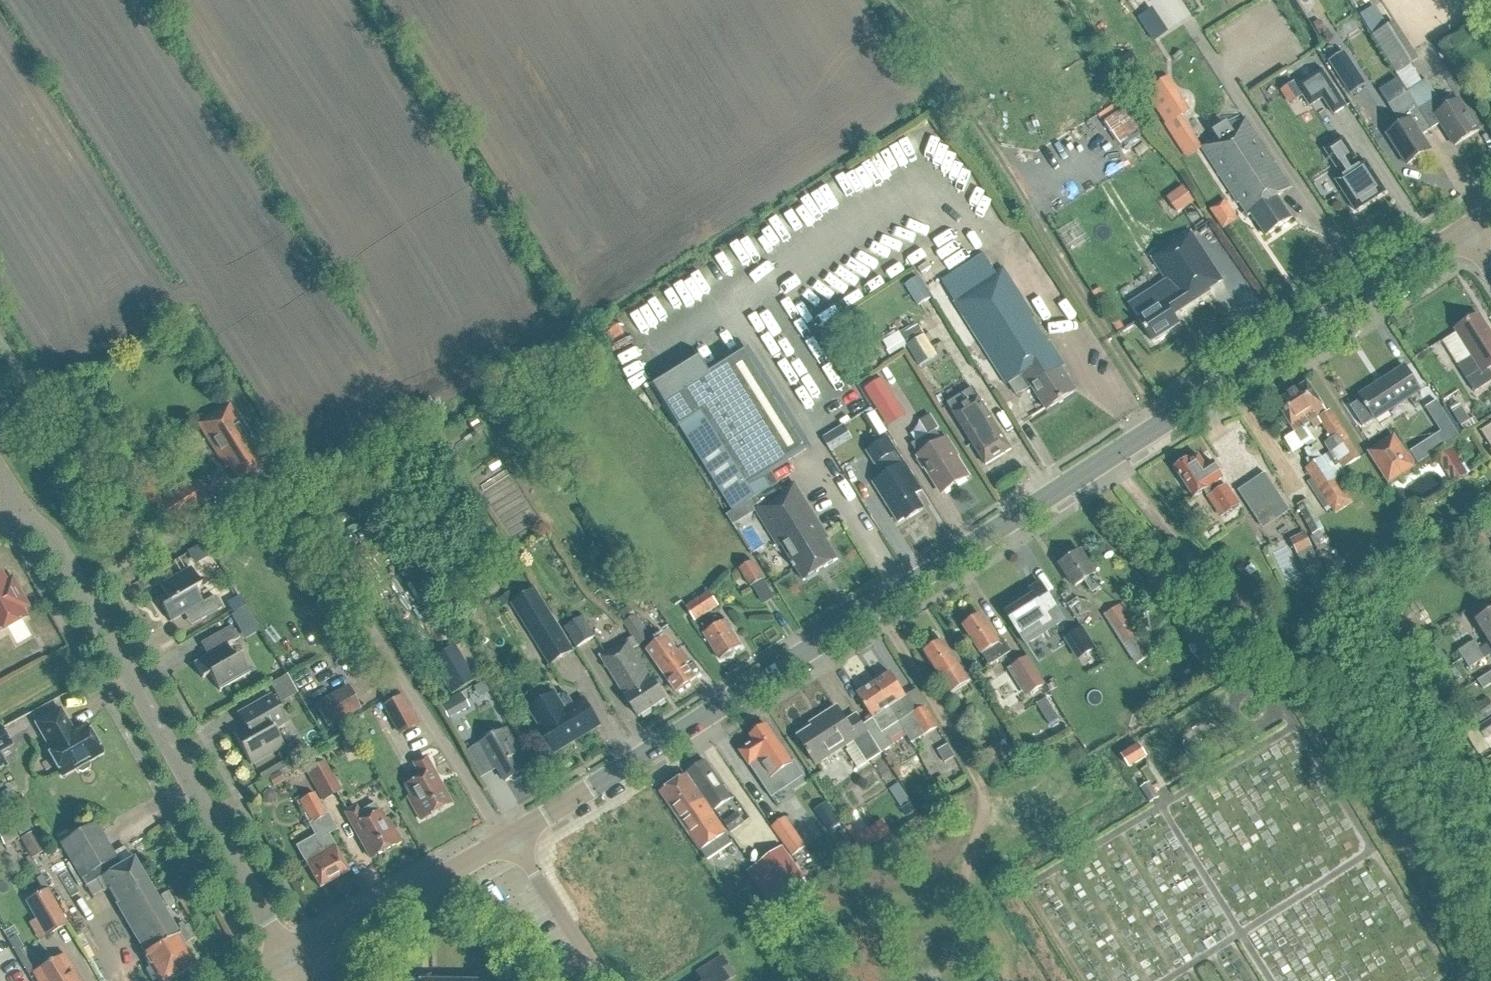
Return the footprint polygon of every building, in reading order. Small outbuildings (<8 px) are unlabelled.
[(1396,17),(1403,10),(1393,0),(1387,0),(1383,4),(1396,17)] [(1368,24),(1375,35),(1380,32),(1385,29),(1373,9),(1362,15),(1368,24)] [(1320,21),(1314,24),(1320,34),(1326,31),(1320,21)] [(1419,60),(1394,23),(1385,29),(1380,32),(1375,35),(1372,37),(1396,75),(1419,60)] [(1349,95),(1365,85),(1344,52),(1328,63),(1349,95)] [(1324,97),(1335,114),(1347,106),(1322,68),(1298,83),(1312,105),(1324,97)] [(1171,122),(1179,117),(1188,111),(1168,80),(1151,92),(1171,122)] [(1458,101),(1445,110),(1426,81),(1407,93),(1431,130),(1441,124),(1455,146),(1478,132),(1458,101)] [(1420,137),(1431,130),(1407,93),(1401,83),(1388,91),(1394,101),(1388,105),(1388,104),(1377,111),(1383,119),(1379,121),(1407,165),(1429,151),(1420,137)] [(1124,112),(1139,136),(1160,123),(1146,99),(1124,112)] [(1185,127),(1179,117),(1171,122),(1165,126),(1171,136),(1185,127)] [(1265,237),(1292,219),(1277,198),(1291,188),(1245,119),(1200,149),(1233,198),(1235,197),(1248,217),(1251,215),(1265,237)] [(1345,167),(1349,173),(1336,182),(1355,212),(1386,193),(1366,162),(1353,171),(1349,165),(1357,160),(1344,139),(1324,152),(1337,173),(1345,167)] [(1184,187),(1170,196),(1180,211),(1194,202),(1184,187)] [(1238,220),(1225,200),(1210,210),(1223,230),(1238,220)] [(1209,290),(1222,282),(1189,233),(1151,259),(1173,292),(1161,299),(1165,304),(1137,322),(1151,342),(1156,339),(1157,342),(1165,337),(1164,335),(1179,325),(1174,316),(1210,292),(1209,290)] [(756,242),(751,257),(775,265),(780,250),(756,242)] [(744,245),(723,258),(731,269),(751,257),(744,245)] [(1022,377),(1029,389),(1031,387),(1047,411),(1075,393),(1060,369),(1064,366),(1002,269),(989,278),(985,271),(991,267),(983,255),(942,281),(950,294),(948,295),(1005,385),(1018,377),(1020,379),(1022,377)] [(725,262),(643,307),(656,329),(737,284),(725,262)] [(837,384),(773,270),(751,283),(815,396),(837,384)] [(918,274),(903,283),(917,307),(932,298),(918,274)] [(803,309),(817,299),(802,278),(788,288),(803,309)] [(819,302),(803,310),(817,335),(833,327),(819,302)] [(1458,366),(1475,393),(1490,382),(1490,375),(1488,370),(1490,368),(1490,334),(1479,315),(1455,331),(1472,358),(1458,366)] [(820,336),(832,356),(845,348),(833,328),(820,336)] [(924,332),(905,344),(919,367),(937,355),(924,332)] [(625,351),(637,366),(655,353),(643,337),(625,351)] [(844,378),(859,370),(848,349),(833,357),(844,378)] [(664,405),(732,513),(753,500),(757,507),(753,509),(777,548),(781,545),(792,563),(791,564),(794,570),(795,569),(803,581),(837,559),(823,537),(826,535),(794,485),(781,493),(776,485),(768,473),(805,450),(745,353),(708,377),(697,360),(653,388),(664,405)] [(1362,400),(1348,409),(1362,429),(1375,420),(1419,391),(1404,368),(1359,397),(1362,400)] [(882,378),(864,389),(876,408),(893,397),(882,378)] [(1338,448),(1349,465),(1361,458),(1329,411),(1327,412),(1307,383),(1276,404),(1295,433),(1310,423),(1314,428),(1321,423),(1332,439),(1324,444),(1330,453),(1338,448)] [(984,466),(1010,450),(972,389),(947,404),(984,466)] [(1445,397),(1460,428),(1477,420),(1463,389),(1445,397)] [(1481,419),(1490,416),(1490,415),(1486,396),(1476,399),(1481,419)] [(1426,409),(1446,438),(1455,432),(1436,402),(1426,409)] [(236,480),(260,465),(244,441),(247,439),(226,407),(196,426),(217,458),(220,456),(236,480)] [(875,412),(865,418),(878,439),(887,433),(875,412)] [(1481,432),(1490,448),(1490,426),(1481,432)] [(911,445),(919,457),(942,494),(967,478),(953,457),(951,458),(934,431),(911,445)] [(833,432),(823,439),(831,452),(841,445),(833,432)] [(875,467),(897,452),(888,439),(866,453),(875,467)] [(1371,454),(1382,471),(1389,482),(1414,465),(1408,455),(1404,457),(1392,439),(1371,454)] [(1471,474),(1484,468),(1471,440),(1457,446),(1471,474)] [(1436,458),(1452,484),(1468,474),(1451,448),(1436,458)] [(854,451),(842,458),(853,477),(865,470),(854,451)] [(1225,516),(1239,507),(1225,486),(1220,490),(1216,485),(1224,480),(1213,464),(1207,469),(1199,457),(1190,463),(1188,462),(1175,471),(1194,499),(1207,490),(1225,516)] [(1351,504),(1322,458),(1305,469),(1335,515),(1351,504)] [(873,484),(898,523),(904,519),(906,521),(923,511),(906,483),(913,479),(904,464),(873,484)] [(169,525),(203,502),(188,481),(168,495),(171,499),(162,505),(139,472),(123,483),(147,518),(159,510),(169,525)] [(1254,480),(1265,497),(1248,508),(1260,525),(1286,507),(1263,474),(1254,480)] [(1382,488),(1373,495),(1377,502),(1387,495),(1382,488)] [(1296,507),(1312,536),(1324,530),(1308,501),(1296,507)] [(876,511),(885,524),(893,519),(884,505),(876,511)] [(1316,553),(1308,537),(1292,546),(1299,561),(1316,553)] [(1092,594),(1101,587),(1093,575),(1094,574),(1080,553),(1060,566),(1074,588),(1084,582),(1092,594)] [(751,589),(764,581),(752,562),(739,570),(751,589)] [(200,587),(190,569),(159,587),(169,603),(161,608),(169,623),(194,609),(201,621),(221,610),(214,597),(202,604),(194,590),(200,587)] [(25,618),(21,611),(27,607),(11,579),(1,576),(0,576),(0,631),(25,618)] [(1006,606),(1022,631),(1030,643),(1064,622),(1058,613),(1040,584),(1006,606)] [(721,605),(742,599),(738,588),(718,594),(721,605)] [(573,651),(536,590),(512,604),(550,666),(573,651)] [(695,622),(719,607),(710,595),(687,610),(695,622)] [(1103,616),(1135,665),(1154,653),(1148,644),(1149,643),(1123,603),(1103,616)] [(1482,605),(1472,611),(1479,623),(1489,616),(1482,605)] [(1490,646),(1490,615),(1489,616),(1479,623),(1477,624),(1490,646)] [(964,627),(989,667),(1010,653),(1003,641),(998,644),(981,616),(964,627)] [(638,647),(650,640),(635,617),(623,624),(638,647)] [(579,649),(595,639),(582,618),(566,629),(579,649)] [(732,654),(741,648),(732,632),(733,631),(727,622),(726,621),(720,625),(716,619),(702,628),(706,634),(704,636),(721,662),(725,659),(726,661),(732,658),(732,654)] [(1095,651),(1111,643),(1100,620),(1083,628),(1095,651)] [(238,640),(231,627),(210,639),(217,651),(193,665),(201,680),(209,675),(218,692),(249,675),(239,657),(234,660),(226,646),(238,640)] [(970,683),(986,675),(963,629),(947,637),(970,683)] [(675,695),(695,680),(686,667),(692,662),(682,648),(677,651),(667,637),(645,652),(675,695)] [(960,690),(968,685),(958,670),(959,669),(942,641),(924,652),(942,681),(943,680),(951,694),(960,689),(960,690)] [(638,719),(665,701),(652,681),(651,682),(625,642),(600,659),(626,698),(624,700),(638,719)] [(1464,663),(1480,653),(1474,644),(1459,654),(1464,663)] [(429,660),(450,696),(475,681),(454,646),(429,660)] [(1030,656),(1046,690),(1064,682),(1047,647),(1030,656)] [(1464,663),(1469,670),(1484,660),(1480,653),(1464,663)] [(1026,659),(1011,669),(1028,696),(1044,686),(1026,659)] [(891,674),(874,685),(898,724),(906,737),(907,736),(912,744),(938,727),(925,707),(915,713),(906,697),(905,697),(891,674)] [(1478,683),(1482,691),(1490,686),(1490,675),(1478,683)] [(874,685),(857,696),(872,719),(863,725),(881,753),(882,752),(893,744),(906,737),(898,724),(874,685)] [(360,711),(348,690),(315,707),(326,729),(360,711)] [(529,711),(539,728),(555,754),(600,727),(584,701),(574,707),(566,694),(558,699),(555,695),(529,711)] [(460,695),(440,707),(448,720),(468,708),(460,695)] [(237,715),(244,727),(231,735),(248,766),(281,748),(272,731),(284,725),(269,698),(237,715)] [(399,736),(417,726),(401,698),(384,708),(399,736)] [(1490,716),(1490,703),(1488,698),(1467,711),(1476,725),(1490,716)] [(821,724),(798,738),(816,766),(847,746),(849,749),(846,751),(857,768),(867,762),(881,753),(863,725),(862,726),(856,717),(846,723),(837,709),(818,721),(821,724)] [(72,734),(59,712),(36,725),(48,747),(45,749),(61,777),(101,755),(85,727),(72,734)] [(753,743),(738,754),(748,768),(750,766),(771,799),(804,776),(802,773),(794,761),(790,764),(778,747),(779,746),(765,727),(750,737),(753,743)] [(10,765),(2,752),(15,744),(5,728),(0,731),(0,771),(10,765)] [(506,783),(528,770),(505,731),(480,746),(490,762),(493,760),(506,783)] [(370,753),(376,737),(365,732),(359,749),(370,753)] [(1145,757),(1140,749),(1125,759),(1130,767),(1145,757)] [(419,821),(449,805),(424,760),(413,766),(420,779),(405,788),(410,798),(407,800),(419,821)] [(714,812),(730,800),(705,764),(688,776),(714,812)] [(322,801),(337,792),(323,765),(307,773),(322,801)] [(278,773),(268,779),(272,787),(282,781),(278,773)] [(709,863),(733,847),(715,821),(716,821),(686,777),(660,795),(690,839),(691,838),(709,863)] [(1139,790),(1149,805),(1158,799),(1148,784),(1139,790)] [(305,799),(296,804),(308,825),(325,815),(313,794),(305,799)] [(346,814),(344,815),(347,821),(349,825),(369,860),(398,844),(393,834),(386,822),(384,823),(382,823),(377,813),(372,805),(364,809),(356,814),(354,809),(351,811),(346,814)] [(871,849),(911,828),(902,810),(862,831),(871,849)] [(314,837),(294,848),(301,861),(307,871),(317,888),(346,872),(325,836),(329,835),(336,830),(330,819),(327,814),(325,815),(308,825),(311,830),(314,837)] [(736,814),(724,823),(731,833),(743,824),(736,814)] [(792,857),(805,848),(784,819),(772,828),(792,857)] [(17,826),(13,828),(17,837),(33,828),(28,820),(17,826)] [(39,829),(51,849),(65,840),(53,820),(39,829)] [(0,831),(0,838),(4,845),(18,838),(17,837),(13,828),(11,825),(0,831)] [(132,860),(120,867),(94,825),(59,846),(85,889),(96,882),(103,894),(107,891),(144,954),(141,956),(156,980),(173,980),(195,968),(182,946),(194,939),(186,926),(183,928),(181,925),(177,927),(179,930),(175,933),(132,860)] [(623,843),(615,848),(622,860),(631,856),(623,843)] [(763,876),(779,899),(805,880),(789,858),(788,859),(763,876)] [(47,890),(25,903),(45,937),(67,925),(47,890)] [(168,892),(160,896),(166,906),(174,902),(168,892)] [(16,936),(8,941),(13,950),(21,945),(16,936)] [(734,977),(722,958),(698,973),(704,980),(728,980),(734,977)] [(68,961),(54,969),(51,964),(32,974),(36,980),(79,980),(68,961)]
